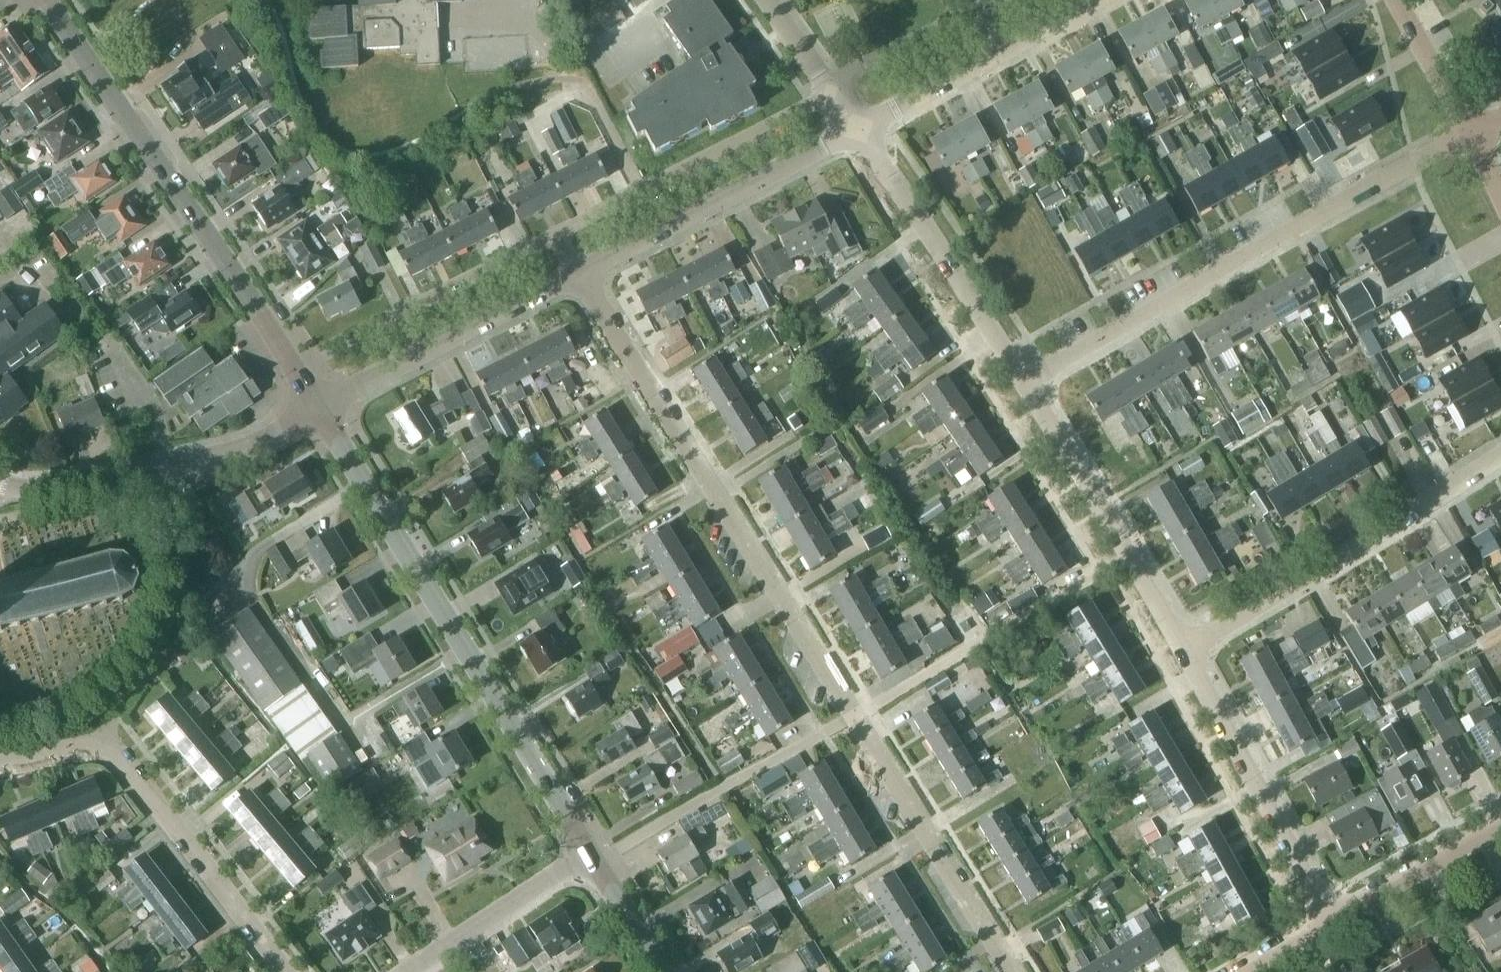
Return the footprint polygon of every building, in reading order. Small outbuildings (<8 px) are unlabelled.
[(360,6),(316,8),(316,21),(311,22),(312,39),(326,38),(327,50),(322,51),(323,68),(331,68),(359,66),(358,50),(400,47),(400,55),(416,54),(417,65),(441,64),(440,62),(437,3),(463,1),(462,0),(360,0),(360,6)] [(626,18),(614,0),(612,0),(604,6),(617,25),(626,18)] [(724,41),(734,34),(710,0),(691,0),(688,2),(686,0),(675,0),(666,6),(671,14),(663,19),(691,61),(687,65),(686,66),(638,98),(629,103),(633,108),(635,112),(627,117),(637,136),(645,132),(656,152),(702,129),(700,125),(707,122),(711,131),(758,107),(748,89),(756,84),(730,46),(728,47),(724,41)] [(1221,17),(1213,0),(1189,0),(1186,2),(1199,28),(1221,17)] [(1239,0),(1213,0),(1221,17),(1225,26),(1234,21),(1230,13),(1242,6),(1239,0)] [(1297,8),(1293,0),(1280,0),(1286,13),(1297,8)] [(1301,9),(1307,21),(1325,12),(1319,0),(1301,9)] [(1493,1),(1492,0),(1490,0),(1487,3),(1487,2),(1480,9),(1487,15),(1493,9),(1496,7),(1500,17),(1500,0),(1494,0),(1493,1)] [(608,31),(617,25),(604,6),(595,12),(608,31)] [(1156,47),(1161,56),(1171,50),(1167,41),(1177,35),(1163,9),(1142,21),(1156,47)] [(1280,19),(1276,13),(1264,19),(1274,38),(1286,32),(1280,19)] [(1500,25),(1497,20),(1487,25),(1490,31),(1500,25)] [(1161,56),(1156,47),(1142,21),(1120,33),(1134,59),(1145,53),(1150,62),(1161,56)] [(1243,36),(1235,21),(1225,26),(1232,41),(1243,36)] [(36,52),(16,23),(0,33),(0,76),(36,52)] [(1272,41),(1263,23),(1252,29),(1261,47),(1272,41)] [(192,60),(178,69),(181,73),(162,86),(182,115),(191,109),(204,130),(250,99),(235,76),(213,91),(201,74),(217,64),(223,72),(244,58),(221,24),(200,39),(207,50),(192,60)] [(1500,25),(1490,31),(1494,36),(1500,32),(1500,27),(1500,25)] [(1222,46),(1232,41),(1225,26),(1214,32),(1222,46)] [(1328,36),(1288,59),(1303,84),(1342,62),(1328,36)] [(1182,49),(1194,71),(1205,65),(1193,43),(1182,49)] [(1099,44),(1078,56),(1092,82),(1105,105),(1115,100),(1102,76),(1113,71),(1099,44)] [(1168,70),(1179,65),(1171,50),(1161,56),(1168,70)] [(15,79),(22,90),(49,72),(36,52),(0,76),(0,93),(6,88),(5,86),(15,79)] [(1255,54),(1244,61),(1255,80),(1266,74),(1261,65),(1255,54)] [(1105,105),(1092,82),(1078,56),(1056,68),(1071,94),(1081,88),(1094,111),(1105,105)] [(1158,76),(1168,70),(1161,56),(1150,62),(1158,76)] [(1247,69),(1240,59),(1212,75),(1219,86),(1247,69)] [(1052,109),(1038,83),(1017,95),(1031,121),(1044,144),(1054,138),(1046,124),(1045,124),(1040,116),(1052,109)] [(1177,104),(1165,83),(1143,95),(1155,116),(1177,104)] [(1354,83),(1314,105),(1328,129),(1367,107),(1354,83)] [(25,133),(65,107),(51,85),(25,102),(26,103),(12,112),(25,133)] [(1254,113),(1265,107),(1255,88),(1244,94),(1254,113)] [(1033,150),(1044,144),(1031,121),(1017,95),(995,107),(1010,133),(1021,126),(1026,135),(1025,135),(1033,150)] [(279,109),(276,105),(258,117),(267,130),(291,115),(285,105),(279,109)] [(1367,107),(1328,129),(1342,153),(1381,131),(1367,107)] [(563,109),(551,115),(566,144),(577,138),(563,109)] [(1228,128),(1238,122),(1232,111),(1222,117),(1228,128)] [(60,162),(72,154),(71,153),(87,142),(69,113),(39,133),(47,146),(49,145),(60,162)] [(1292,130),(1303,124),(1298,115),(1287,122),(1292,130)] [(967,156),(988,144),(974,118),(953,130),(967,156)] [(514,120),(498,128),(505,142),(521,134),(514,120)] [(1246,120),(1237,125),(1266,176),(1288,164),(1274,137),(1257,147),(1251,137),(1255,134),(1246,120)] [(1313,121),(1296,131),(1314,162),(1331,152),(1313,121)] [(1237,125),(1227,130),(1236,145),(1240,143),(1246,153),(1229,163),(1244,189),(1266,176),(1237,125)] [(554,155),(565,149),(554,127),(542,133),(554,155)] [(495,129),(481,136),(485,144),(499,137),(495,129)] [(946,168),(967,156),(953,130),(932,142),(946,168)] [(1093,157),(1104,151),(1093,130),(1081,136),(1093,157)] [(1177,149),(1166,132),(1151,141),(1161,159),(1177,149)] [(272,159),(257,135),(228,154),(229,155),(215,165),(229,186),(255,169),(256,170),(272,159)] [(1093,158),(1081,137),(1069,144),(1081,165),(1093,158)] [(1221,202),(1244,189),(1229,163),(1213,172),(1207,162),(1210,159),(1202,145),(1193,150),(1221,202)] [(577,159),(581,157),(575,146),(566,150),(586,188),(608,177),(596,154),(579,163),(577,159)] [(604,163),(616,161),(614,146),(602,149),(604,163)] [(564,199),(586,188),(566,150),(558,154),(564,165),(567,164),(570,168),(552,177),(564,199)] [(1195,168),(1201,178),(1184,188),(1199,214),(1221,202),(1193,150),(1183,155),(1192,170),(1195,168)] [(315,152),(305,158),(314,172),(325,166),(326,165),(317,151),(315,152)] [(280,185),(270,191),(272,193),(253,205),(268,228),(296,209),(289,198),(302,190),(298,183),(314,173),(304,159),(275,178),(280,185)] [(982,159),(972,164),(980,179),(991,173),(982,159)] [(79,175),(72,165),(56,175),(44,183),(51,194),(56,191),(63,201),(80,190),(87,200),(114,182),(112,179),(114,178),(108,169),(106,170),(100,161),(79,175)] [(970,184),(980,179),(972,164),(961,170),(970,184)] [(1040,182),(1031,165),(1020,171),(1029,188),(1040,182)] [(542,210),(564,199),(552,177),(536,185),(533,181),(537,179),(531,168),(523,172),(542,210)] [(44,182),(36,171),(12,186),(20,198),(44,182)] [(523,172),(514,176),(520,188),(524,186),(526,190),(509,199),(520,221),(542,210),(523,172)] [(1075,172),(1065,178),(1073,192),(1083,187),(1075,172)] [(1036,194),(1044,208),(1065,196),(1057,182),(1036,194)] [(1136,182),(1127,187),(1155,239),(1179,226),(1164,200),(1147,209),(1141,199),(1145,197),(1136,182)] [(0,195),(0,210),(7,219),(24,207),(10,187),(0,195)] [(1136,216),(1120,224),(1135,251),(1155,239),(1127,187),(1118,193),(1126,207),(1130,205),(1136,216)] [(340,190),(329,197),(338,210),(349,203),(340,190)] [(40,205),(31,191),(21,197),(30,211),(40,205)] [(975,199),(982,211),(991,206),(985,194),(975,199)] [(103,212),(104,214),(95,220),(88,210),(62,226),(73,243),(98,227),(108,241),(118,235),(122,240),(143,226),(142,223),(143,223),(136,212),(135,213),(125,197),(103,212)] [(499,232),(487,210),(470,219),(468,214),(471,213),(465,201),(459,205),(477,243),(499,232)] [(861,252),(843,218),(837,205),(822,212),(816,201),(794,212),(816,256),(828,250),(832,258),(842,253),(845,260),(861,252)] [(456,254),(477,243),(459,205),(449,210),(454,221),(458,219),(460,224),(444,232),(456,254)] [(1109,206),(1096,213),(1092,207),(1083,212),(1110,264),(1135,251),(1120,224),(1119,225),(1109,206)] [(794,212),(772,223),(785,247),(774,253),(770,245),(754,253),(768,281),(791,270),(787,261),(800,254),(799,251),(811,246),(816,256),(794,212)] [(1110,264),(1083,212),(1074,218),(1082,232),(1086,230),(1091,241),(1075,250),(1089,276),(1110,264)] [(347,222),(341,214),(313,232),(306,221),(279,239),(292,259),(347,222)] [(347,223),(347,222),(292,259),(306,279),(333,261),(325,250),(363,224),(357,216),(347,223)] [(1401,216),(1361,238),(1375,262),(1414,240),(1401,216)] [(422,223),(412,228),(431,267),(456,254),(444,232),(426,241),(424,237),(428,235),(422,223)] [(415,241),(417,246),(400,254),(411,277),(431,267),(412,228),(405,232),(411,243),(415,241)] [(51,237),(64,256),(75,249),(61,230),(51,237)] [(1414,240),(1375,262),(1389,287),(1428,265),(1414,240)] [(372,272),(385,265),(374,241),(360,248),(372,272)] [(134,257),(133,255),(125,260),(119,252),(95,267),(107,285),(111,283),(113,287),(133,274),(140,285),(169,265),(167,262),(168,259),(164,254),(162,253),(155,243),(134,257)] [(718,279),(735,270),(724,248),(704,259),(722,297),(730,293),(724,282),(720,284),(718,279)] [(336,269),(339,275),(344,285),(318,299),(328,319),(342,312),(343,315),(360,306),(353,293),(363,288),(347,257),(336,269)] [(704,259),(680,271),(691,293),(709,284),(711,288),(707,290),(713,302),(722,297),(704,259)] [(1304,269),(1282,282),(1299,311),(1321,299),(1304,269)] [(1334,269),(1323,275),(1329,286),(1340,280),(1334,269)] [(75,280),(87,297),(101,287),(90,270),(75,280)] [(844,312),(851,321),(892,292),(877,270),(853,287),(864,302),(860,305),(858,302),(844,312)] [(677,306),(675,301),(691,293),(680,271),(659,282),(678,320),(686,315),(681,304),(677,306)] [(762,312),(776,305),(763,279),(749,286),(762,312)] [(670,324),(678,320),(659,282),(636,293),(648,315),(665,306),(667,311),(664,312),(670,324)] [(1282,282),(1260,294),(1276,324),(1299,311),(1282,282)] [(1440,286),(1400,308),(1414,332),(1454,310),(1440,286)] [(823,312),(843,298),(836,287),(815,301),(823,312)] [(1361,315),(1375,307),(1367,294),(1356,300),(1350,289),(1338,296),(1351,320),(1361,315)] [(132,319),(142,334),(163,319),(171,332),(175,329),(176,330),(184,325),(183,324),(198,314),(199,315),(203,313),(194,299),(193,300),(187,292),(167,305),(166,303),(157,309),(150,298),(151,297),(151,296),(127,311),(132,319)] [(892,292),(851,321),(856,329),(870,319),(868,316),(872,313),(883,329),(906,312),(892,292)] [(18,411),(16,409),(26,402),(27,402),(7,374),(65,332),(45,304),(22,321),(2,293),(0,295),(0,421),(4,418),(5,420),(18,411)] [(1254,336),(1276,324),(1260,294),(1238,307),(1254,336)] [(1238,307),(1215,319),(1232,349),(1254,336),(1238,307)] [(1454,310),(1414,332),(1428,357),(1467,334),(1454,310)] [(127,311),(112,321),(117,329),(132,319),(127,311)] [(921,332),(906,312),(883,329),(893,343),(889,346),(887,343),(874,353),(880,362),(921,332)] [(1361,315),(1351,320),(1359,335),(1369,329),(1361,315)] [(1220,356),(1232,349),(1215,319),(1193,332),(1218,376),(1228,371),(1220,356)] [(560,365),(558,361),(576,352),(564,330),(543,341),(562,379),(570,375),(564,363),(560,365)] [(912,370),(936,353),(921,332),(880,362),(886,370),(904,358),(912,370)] [(671,368),(695,353),(685,337),(661,352),(671,368)] [(168,360),(189,349),(183,338),(163,349),(168,360)] [(696,353),(706,348),(700,338),(691,343),(696,353)] [(553,383),(562,379),(543,341),(521,352),(532,374),(549,366),(551,370),(547,372),(553,383)] [(1332,360),(1350,350),(1344,341),(1327,350),(1332,360)] [(1175,343),(1152,357),(1183,406),(1192,401),(1177,376),(1190,368),(1175,343)] [(156,381),(155,382),(166,398),(166,397),(172,406),(178,401),(191,421),(195,419),(203,431),(229,413),(232,416),(252,402),(249,397),(259,390),(252,380),(250,382),(234,358),(233,359),(234,361),(215,373),(211,367),(215,365),(204,349),(203,350),(204,351),(157,383),(156,381)] [(521,352),(499,363),(518,401),(527,397),(521,385),(517,387),(515,383),(532,374),(521,352)] [(1372,356),(1368,358),(1378,376),(1389,369),(1380,352),(1372,356)] [(1479,355),(1440,377),(1453,402),(1493,380),(1479,355)] [(738,361),(727,368),(729,371),(725,374),(715,357),(693,371),(707,392),(743,369),(738,361)] [(1152,357),(1131,370),(1146,395),(1158,388),(1173,412),(1183,406),(1152,357)] [(1310,368),(1304,372),(1305,375),(1307,378),(1312,387),(1331,376),(1327,369),(1326,367),(1325,366),(1323,361),(1310,368)] [(508,392),(504,394),(510,405),(518,401),(499,363),(477,374),(488,397),(506,388),(508,392)] [(707,392),(720,412),(741,399),(731,383),(735,380),(737,384),(748,377),(743,369),(707,392)] [(1131,370),(1110,383),(1125,408),(1139,433),(1149,427),(1139,412),(1135,414),(1130,405),(1146,395),(1131,370)] [(912,417),(918,426),(960,397),(946,376),(922,392),(932,408),(928,411),(926,407),(912,417)] [(895,377),(879,389),(874,392),(882,402),(903,387),(895,377)] [(1307,378),(1290,388),(1295,396),(1312,387),(1307,378)] [(786,403),(807,390),(800,379),(779,392),(786,403)] [(1453,402),(1467,426),(1500,407),(1500,394),(1493,380),(1453,402)] [(1125,421),(1120,423),(1130,439),(1139,433),(1125,408),(1110,383),(1087,397),(1102,422),(1119,411),(1125,421)] [(451,411),(451,412),(465,405),(454,384),(441,391),(445,399),(420,412),(415,403),(394,416),(403,432),(401,435),(401,439),(403,442),(406,444),(410,444),(412,447),(433,434),(433,433),(445,427),(440,417),(451,411)] [(1398,407),(1410,400),(1402,388),(1390,394),(1398,407)] [(583,397),(574,402),(579,411),(589,406),(583,397)] [(960,397),(918,426),(924,435),(942,422),(950,434),(975,418),(960,397)] [(70,439),(105,424),(95,399),(73,408),(72,404),(58,410),(70,439)] [(720,412),(733,433),(769,411),(764,402),(753,409),(755,413),(751,415),(741,399),(720,412)] [(1271,418),(1261,400),(1260,399),(1254,403),(1253,401),(1232,413),(1243,434),(1271,418)] [(858,423),(865,434),(889,418),(882,407),(858,423)] [(1392,407),(1381,413),(1395,437),(1406,431),(1392,407)] [(577,446),(582,453),(582,454),(618,430),(605,410),(584,423),(595,440),(590,443),(588,439),(577,446)] [(471,417),(480,435),(492,429),(483,411),(471,417)] [(767,441),(757,424),(761,422),(763,425),(774,418),(769,411),(733,433),(746,454),(767,441)] [(502,440),(513,434),(501,412),(490,419),(502,440)] [(1319,412),(1311,416),(1319,430),(1318,431),(1347,481),(1370,468),(1355,442),(1342,450),(1319,412)] [(795,413),(786,419),(794,431),(803,425),(795,413)] [(1375,416),(1364,422),(1378,447),(1389,441),(1375,416)] [(989,439),(975,418),(950,434),(961,450),(957,452),(955,449),(941,459),(947,468),(989,439)] [(1213,426),(1225,447),(1238,440),(1226,419),(1213,426)] [(1423,420),(1410,428),(1416,439),(1430,432),(1423,420)] [(1284,423),(1273,429),(1276,437),(1288,430),(1284,423)] [(1376,447),(1362,425),(1350,432),(1363,455),(1376,447)] [(631,451),(618,430),(582,454),(587,462),(598,455),(596,451),(600,449),(610,464),(631,451)] [(1327,459),(1310,469),(1325,495),(1347,481),(1318,431),(1309,436),(1317,450),(1321,448),(1327,459)] [(492,449),(484,435),(461,448),(469,462),(470,462),(475,471),(465,477),(466,479),(456,485),(457,486),(443,494),(454,511),(468,503),(469,504),(482,497),(475,485),(493,475),(481,455),(492,449)] [(812,447),(818,457),(835,447),(829,437),(812,447)] [(1003,460),(989,439),(947,468),(953,476),(967,467),(965,464),(968,461),(979,477),(1003,460)] [(616,484),(614,480),(603,487),(608,495),(644,472),(631,451),(610,464),(620,481),(616,484)] [(1283,451),(1274,457),(1303,508),(1325,495),(1310,469),(1298,476),(1283,451)] [(1205,465),(1199,455),(1179,466),(1185,477),(1205,465)] [(1274,457),(1265,462),(1274,476),(1272,477),(1278,488),(1267,495),(1282,520),(1303,508),(1274,457)] [(807,483),(822,474),(817,465),(802,474),(804,478),(807,483)] [(253,489),(238,499),(250,519),(265,510),(262,504),(274,496),(281,508),(310,491),(295,467),(267,485),(267,486),(255,493),(253,489)] [(772,503),(797,489),(784,467),(759,481),(772,503)] [(658,493),(644,472),(608,495),(613,503),(624,496),(622,493),(626,490),(636,507),(658,493)] [(807,483),(810,488),(812,492),(827,484),(822,474),(807,483)] [(1159,519),(1185,505),(1210,491),(1204,481),(1189,490),(1191,494),(1182,500),(1172,482),(1146,497),(1159,519)] [(810,511),(800,494),(810,488),(807,483),(797,489),(772,503),(785,525),(810,511)] [(1012,483),(988,499),(998,515),(994,517),(992,514),(978,523),(983,532),(1026,505),(1012,483)] [(1260,489),(1250,495),(1263,516),(1272,510),(1260,489)] [(1198,528),(1188,510),(1198,505),(1200,509),(1216,500),(1210,491),(1185,505),(1159,519),(1173,542),(1198,528)] [(481,557),(512,539),(508,533),(529,520),(515,496),(483,516),(487,523),(468,535),(481,557)] [(922,526),(945,510),(938,499),(915,515),(922,526)] [(1487,509),(1500,533),(1500,501),(1487,509)] [(852,503),(842,509),(847,517),(848,518),(849,521),(859,515),(852,503)] [(833,527),(827,517),(820,505),(810,511),(785,525),(798,547),(833,527)] [(1040,526),(1026,505),(983,532),(989,541),(1003,532),(1001,529),(1005,526),(1015,542),(1040,526)] [(842,509),(827,517),(833,527),(848,518),(847,517),(842,509)] [(849,521),(848,518),(833,527),(838,536),(853,527),(849,521)] [(570,529),(584,554),(592,549),(584,534),(588,532),(582,521),(578,524),(570,529)] [(1235,534),(1237,537),(1243,534),(1236,521),(1230,525),(1232,529),(1235,534)] [(978,523),(967,530),(972,539),(983,532),(978,523)] [(870,550),(892,537),(884,524),(862,537),(870,550)] [(680,547),(667,525),(643,540),(656,562),(680,547)] [(1185,563),(1210,548),(1235,534),(1232,529),(1230,525),(1216,533),(1215,531),(1204,538),(1198,528),(1173,542),(1185,563)] [(1015,542),(1025,557),(1021,560),(1019,557),(1005,566),(1010,575),(1053,547),(1040,526),(1015,542)] [(798,547),(811,569),(835,555),(828,542),(838,536),(833,527),(798,547)] [(1472,538),(1483,558),(1499,549),(1488,529),(1472,538)] [(352,559),(334,530),(312,543),(304,530),(268,553),(282,577),(299,566),(297,562),(310,554),(324,576),(352,559)] [(1223,571),(1216,559),(1226,553),(1241,544),(1235,534),(1210,548),(1185,563),(1198,586),(1223,571)] [(1454,546),(1432,560),(1449,588),(1456,601),(1465,595),(1458,583),(1471,575),(1454,546)] [(661,571),(669,584),(694,569),(680,547),(656,562),(646,568),(651,577),(661,571)] [(1067,570),(1053,547),(1010,575),(1016,584),(1030,575),(1028,572),(1032,569),(1042,585),(1067,570)] [(125,556),(127,552),(124,551),(122,555),(111,554),(1,581),(0,581),(0,630),(2,630),(1,626),(17,622),(18,626),(21,625),(20,621),(36,617),(37,621),(39,621),(38,617),(54,613),(55,617),(57,616),(56,612),(71,609),(72,613),(75,612),(73,608),(88,604),(89,608),(92,608),(91,604),(104,600),(105,604),(108,604),(106,599),(120,596),(121,601),(123,600),(122,596),(131,590),(135,593),(136,591),(133,588),(137,578),(141,579),(141,576),(137,575),(135,565),(138,563),(137,561),(133,563),(125,556)] [(575,558),(561,567),(566,574),(574,587),(587,579),(588,579),(580,567),(575,558)] [(626,568),(632,577),(646,568),(642,560),(641,559),(626,568)] [(1449,588),(1432,560),(1410,573),(1427,602),(1434,613),(1443,608),(1436,596),(1449,588)] [(538,600),(536,598),(540,596),(539,595),(550,588),(535,563),(521,571),(520,570),(497,584),(515,613),(538,600)] [(637,586),(652,578),(651,577),(646,568),(632,577),(637,586)] [(707,591),(694,569),(669,584),(677,597),(667,603),(672,612),(707,591)] [(1410,573),(1389,586),(1406,615),(1427,602),(1410,573)] [(878,592),(892,584),(887,575),(872,583),(878,592)] [(862,589),(854,576),(830,591),(843,613),(878,592),(872,583),(862,589)] [(382,610),(366,582),(344,595),(335,581),(314,594),(331,621),(347,611),(357,626),(382,610)] [(878,592),(881,598),(883,602),(898,593),(892,584),(878,592)] [(1385,628),(1406,615),(1389,586),(1367,599),(1385,628)] [(1007,602),(1014,615),(1040,601),(1032,588),(1007,602)] [(990,589),(976,598),(985,611),(998,602),(990,589)] [(688,614),(696,628),(720,613),(707,591),(672,612),(677,620),(688,614)] [(880,621),(870,604),(881,598),(878,592),(843,613),(856,635),(880,621)] [(1353,626),(1340,634),(1362,670),(1376,661),(1369,649),(1377,644),(1372,636),(1385,628),(1367,599),(1345,613),(1353,626)] [(1091,602),(1066,617),(1076,633),(1071,636),(1069,633),(1055,642),(1061,651),(1105,624),(1091,602)] [(652,612),(658,621),(672,612),(667,603),(652,612)] [(337,735),(303,685),(248,608),(212,634),(266,711),(303,761),(304,760),(310,769),(315,765),(331,790),(363,769),(339,734),(337,735)] [(535,619),(543,631),(520,645),(530,660),(531,659),(541,674),(565,659),(553,641),(560,637),(558,633),(565,629),(552,608),(535,619)] [(677,620),(672,612),(658,621),(663,630),(678,621),(677,620)] [(1484,635),(1500,626),(1500,623),(1497,616),(1479,626),(1484,635)] [(308,618),(296,625),(302,634),(313,627),(308,618)] [(898,627),(903,637),(919,628),(918,627),(913,618),(898,627)] [(856,635),(869,657),(903,637),(898,627),(887,633),(880,621),(856,635)] [(1318,621),(1292,635),(1299,647),(1304,657),(1330,643),(1318,621)] [(1118,646),(1105,624),(1061,651),(1066,660),(1080,651),(1078,648),(1083,645),(1094,662),(1118,646)] [(690,626),(663,642),(672,658),(700,642),(690,626)] [(954,641),(945,627),(924,639),(932,654),(954,641)] [(923,637),(919,628),(903,637),(909,646),(923,637)] [(1458,649),(1475,640),(1470,631),(1452,640),(1458,649)] [(379,660),(391,681),(416,666),(399,638),(380,649),(371,633),(340,650),(354,674),(379,660)] [(739,635),(714,649),(725,667),(715,673),(717,677),(728,671),(752,657),(739,635)] [(869,657),(882,679),(906,665),(898,651),(909,646),(903,637),(869,657)] [(1440,659),(1458,649),(1452,640),(1435,650),(1440,659)] [(1098,679),(1096,676),(1081,685),(1087,694),(1131,666),(1118,646),(1094,662),(1102,676),(1098,679)] [(1274,663),(1266,648),(1240,662),(1253,685),(1278,671),(1304,657),(1299,647),(1283,656),(1284,658),(1274,663)] [(602,658),(610,672),(625,663),(617,649),(602,658)] [(1324,649),(1310,656),(1314,665),(1329,658),(1324,649)] [(185,662),(175,650),(159,663),(168,675),(185,662)] [(655,670),(664,684),(688,670),(679,655),(655,670)] [(1062,655),(1050,662),(1054,669),(1055,670),(1067,663),(1062,655)] [(1426,655),(1408,665),(1414,674),(1431,665),(1426,655)] [(332,656),(322,662),(328,672),(339,666),(332,656)] [(1475,656),(1464,662),(1466,665),(1470,672),(1481,667),(1477,660),(1475,656)] [(752,657),(728,671),(741,693),(765,678),(752,657)] [(1291,694),(1282,677),(1291,673),(1292,676),(1309,667),(1304,657),(1278,671),(1253,685),(1265,708),(1291,694)] [(1145,689),(1131,666),(1087,694),(1093,703),(1107,694),(1105,691),(1110,688),(1120,704),(1145,689)] [(1470,672),(1468,673),(1486,705),(1498,698),(1481,667),(1470,672)] [(712,669),(697,677),(703,686),(717,677),(715,673),(712,669)] [(612,681),(606,671),(566,696),(579,717),(591,709),(593,712),(604,705),(595,691),(612,681)] [(931,697),(952,684),(945,673),(924,685),(931,697)] [(703,686),(709,696),(723,687),(717,677),(703,686)] [(778,700),(765,678),(741,693),(751,710),(754,715),(778,700)] [(1416,690),(1425,708),(1433,703),(1444,722),(1455,716),(1435,680),(1416,690)] [(393,707),(400,718),(406,714),(415,728),(420,725),(443,712),(427,686),(405,699),(405,700),(393,707)] [(1361,686),(1351,692),(1359,707),(1370,701),(1361,686)] [(989,690),(970,701),(975,709),(993,698),(989,690)] [(181,709),(179,706),(169,694),(146,713),(164,733),(203,699),(196,691),(183,702),(185,705),(181,709)] [(1265,708),(1277,729),(1302,715),(1328,702),(1323,692),(1307,701),(1309,706),(1300,710),(1291,694),(1265,708)] [(654,705),(648,694),(639,699),(645,710),(654,705)] [(164,733),(180,753),(202,733),(190,719),(194,716),(196,719),(210,708),(203,699),(164,733)] [(760,724),(767,737),(792,722),(778,700),(754,715),(744,721),(749,730),(760,724)] [(1302,715),(1277,729),(1289,752),(1315,738),(1308,726),(1333,712),(1328,702),(1302,715)] [(926,739),(949,724),(950,727),(965,717),(960,710),(946,719),(936,704),(913,718),(926,739)] [(1500,757),(1500,724),(1497,716),(1496,716),(1491,707),(1487,710),(1479,707),(1468,713),(1469,715),(1461,720),(1467,732),(1471,730),(1489,763),(1500,757)] [(643,731),(631,712),(614,723),(619,732),(596,746),(608,765),(635,748),(630,739),(643,731)] [(729,730),(744,721),(741,716),(738,712),(723,721),(729,730)] [(1117,751),(1122,760),(1167,734),(1153,712),(1128,727),(1138,743),(1133,746),(1131,743),(1117,751)] [(981,741),(988,752),(1024,730),(1017,719),(981,741)] [(735,739),(749,730),(744,721),(729,730),(735,739)] [(1382,731),(1398,759),(1415,749),(1399,721),(1382,731)] [(648,735),(655,747),(674,736),(667,724),(648,735)] [(977,737),(973,730),(958,739),(950,727),(949,724),(926,739),(938,759),(961,745),(963,747),(977,737)] [(213,747),(211,744),(202,733),(180,753),(195,771),(236,739),(228,730),(215,741),(218,743),(213,747)] [(385,756),(396,750),(385,732),(375,738),(385,756)] [(425,732),(402,747),(415,769),(428,790),(446,779),(473,762),(473,761),(471,761),(454,733),(456,733),(455,732),(431,746),(423,734),(426,733),(425,732)] [(1145,755),(1155,772),(1180,757),(1167,734),(1122,760),(1128,769),(1142,761),(1140,758),(1145,755)] [(242,747),(236,739),(195,771),(212,791),(235,773),(223,759),(228,755),(229,757),(242,747)] [(654,775),(685,756),(675,739),(643,758),(647,764),(618,782),(625,794),(623,794),(627,801),(629,800),(631,803),(648,793),(649,796),(662,788),(654,775)] [(1336,748),(1343,760),(1361,751),(1354,739),(1336,748)] [(1460,782),(1459,780),(1472,773),(1454,739),(1428,754),(1446,787),(1448,786),(1449,788),(1452,789),(1459,785),(1460,782)] [(970,759),(963,747),(961,745),(938,759),(951,780),(974,765),(975,767),(990,758),(985,750),(970,759)] [(744,761),(737,749),(716,761),(723,774),(744,761)] [(268,765),(277,776),(293,762),(284,751),(268,765)] [(1148,803),(1193,778),(1180,757),(1155,772),(1164,786),(1159,789),(1157,786),(1143,795),(1148,803)] [(836,783),(823,761),(799,776),(806,789),(796,795),(802,804),(836,783)] [(1304,780),(1318,806),(1352,788),(1338,762),(1304,780)] [(1429,797),(1410,763),(1379,781),(1378,780),(1377,780),(1395,814),(1397,813),(1396,812),(1402,809),(1403,811),(1429,797)] [(761,794),(789,777),(781,765),(754,781),(761,794)] [(983,779),(975,767),(974,765),(951,780),(963,799),(986,785),(987,787),(1002,778),(998,770),(983,779)] [(672,785),(679,796),(704,781),(697,770),(672,785)] [(358,777),(348,784),(356,795),(366,789),(358,777)] [(1206,800),(1193,778),(1148,803),(1154,813),(1168,804),(1166,801),(1171,798),(1181,815),(1206,800)] [(104,803),(94,779),(71,789),(81,813),(89,831),(98,827),(91,812),(90,813),(88,810),(104,803)] [(306,783),(294,793),(300,799),(311,790),(306,783)] [(836,783),(802,804),(807,814),(818,808),(825,820),(849,805),(836,783)] [(228,810),(245,830),(284,796),(277,788),(264,799),(266,802),(262,805),(250,791),(228,810)] [(1350,816),(1330,827),(1344,853),(1368,840),(1378,835),(1377,833),(1396,823),(1377,788),(1344,805),(1350,816)] [(79,836),(89,831),(81,813),(71,789),(47,799),(58,823),(74,816),(75,819),(73,820),(79,836)] [(787,813),(802,804),(796,795),(781,804),(787,813)] [(245,830),(261,849),(283,830),(272,817),(276,813),(278,815),(291,804),(284,796),(245,830)] [(1072,798),(1064,802),(1068,807),(1075,803),(1072,798)] [(47,799),(24,809),(35,833),(43,851),(53,847),(46,832),(44,832),(42,830),(58,823),(47,799)] [(706,825),(726,814),(719,802),(699,813),(706,825)] [(792,822),(807,814),(802,804),(787,813),(792,822)] [(862,827),(849,805),(825,820),(832,832),(822,838),(828,848),(862,827)] [(27,840),(34,855),(43,851),(35,833),(24,809),(1,819),(11,843),(28,836),(29,839),(27,840)] [(689,882),(708,871),(692,845),(708,836),(702,826),(705,824),(699,813),(697,809),(678,820),(686,835),(657,853),(670,873),(680,867),(689,882)] [(978,823),(991,844),(1014,829),(1015,831),(1030,822),(1025,815),(1010,824),(1001,809),(978,823)] [(1069,810),(1055,819),(1061,828),(1074,819),(1069,810)] [(447,880),(471,865),(469,862),(491,849),(473,820),(427,847),(447,880)] [(404,829),(410,839),(422,833),(416,822),(404,829)] [(1176,861),(1181,870),(1226,845),(1214,822),(1188,837),(1197,853),(1192,856),(1190,853),(1176,861)] [(1155,826),(1142,833),(1147,843),(1160,836),(1155,826)] [(295,844),(293,841),(283,830),(261,849),(277,868),(317,835),(310,827),(297,838),(299,840),(295,844)] [(828,848),(833,857),(843,851),(851,864),(875,849),(862,827),(828,848)] [(110,840),(103,846),(112,858),(135,840),(126,829),(110,840)] [(1014,829),(991,844),(1003,864),(1026,850),(1027,851),(1042,842),(1037,835),(1023,844),(1015,831),(1014,829)] [(103,830),(95,836),(103,846),(110,840),(103,830)] [(324,843),(317,835),(277,868),(294,888),(316,869),(304,855),(308,852),(310,854),(324,843)] [(1175,847),(1169,835),(1151,845),(1158,856),(1175,847)] [(347,858),(363,847),(355,836),(339,848),(347,858)] [(746,837),(735,844),(742,855),(753,848),(746,837)] [(813,856),(828,848),(822,838),(807,847),(813,856)] [(367,858),(380,879),(411,860),(398,840),(367,858)] [(1238,867),(1226,845),(1181,870),(1186,880),(1201,871),(1199,868),(1204,865),(1213,881),(1238,867)] [(826,861),(833,857),(828,848),(813,856),(818,866),(826,861)] [(1035,864),(1027,851),(1026,850),(1003,864),(1015,884),(1038,869),(1040,871),(1054,862),(1050,855),(1035,864)] [(146,854),(125,870),(136,885),(133,887),(131,885),(118,895),(123,902),(160,874),(146,854)] [(44,884),(52,874),(36,861),(27,872),(44,884)] [(1217,900),(1215,897),(1200,905),(1205,915),(1251,889),(1238,867),(1213,881),(1222,898),(1217,900)] [(92,881),(100,892),(116,879),(108,868),(92,881)] [(328,876),(336,887),(345,880),(337,869),(328,876)] [(1028,904),(1051,890),(1052,892),(1067,882),(1062,875),(1048,884),(1040,871),(1038,869),(1015,884),(1028,904)] [(44,884),(42,887),(48,892),(58,883),(53,872),(52,874),(44,884)] [(857,924),(872,915),(907,894),(893,872),(868,887),(879,904),(869,910),(866,906),(851,915),(857,924)] [(178,896),(160,874),(123,902),(131,911),(144,901),(142,899),(145,896),(156,911),(178,896)] [(716,891),(690,906),(707,934),(732,919),(740,914),(755,905),(739,878),(724,887),(716,892),(716,891)] [(773,878),(749,893),(762,914),(786,898),(773,878)] [(799,878),(788,884),(795,896),(805,890),(799,878)] [(1105,897),(1117,889),(1111,878),(1098,886),(1105,897)] [(833,890),(827,881),(826,879),(805,890),(795,896),(802,909),(816,901),(833,890)] [(365,914),(377,906),(361,883),(341,896),(354,915),(325,935),(343,962),(357,952),(358,953),(367,947),(366,946),(380,936),(365,914)] [(31,901),(23,888),(0,904),(0,905),(8,917),(31,901)] [(1263,912),(1251,889),(1205,915),(1206,915),(1211,924),(1225,916),(1223,912),(1228,910),(1238,926),(1263,912)] [(895,930),(920,916),(907,894),(872,915),(857,924),(863,934),(878,925),(876,921),(885,915),(895,930)] [(193,916),(178,896),(156,911),(167,924),(164,927),(161,923),(148,934),(156,943),(193,916)] [(1471,921),(1489,951),(1500,945),(1500,904),(1471,921)] [(517,968),(545,949),(552,959),(565,951),(568,956),(581,947),(578,942),(580,941),(568,924),(571,923),(560,906),(530,926),(539,939),(534,943),(525,929),(502,944),(517,968)] [(1077,906),(1065,913),(1074,927),(1085,920),(1077,906)] [(750,964),(751,966),(763,959),(755,945),(779,931),(767,911),(750,922),(755,931),(738,941),(739,942),(719,954),(729,971),(737,971),(750,964)] [(1143,933),(1130,940),(1129,941),(1143,965),(1163,952),(1149,930),(1151,928),(1142,913),(1134,918),(1143,933)] [(1205,915),(1197,919),(1203,928),(1211,924),(1206,915),(1205,915)] [(161,951),(178,938),(187,950),(207,934),(193,916),(156,943),(161,951)] [(878,959),(884,968),(934,938),(920,916),(895,930),(905,947),(896,953),(893,949),(878,959)] [(1065,930),(1058,918),(1037,930),(1043,942),(1065,930)] [(30,928),(24,920),(7,932),(0,922),(0,950),(30,928)] [(1196,943),(1189,931),(1184,923),(1171,931),(1183,950),(1196,943)] [(1141,966),(1143,965),(1129,941),(1130,940),(1121,926),(1114,930),(1123,945),(1110,953),(1108,954),(1120,971),(1131,971),(1141,966)] [(4,971),(11,971),(27,960),(19,949),(36,937),(30,928),(0,950),(0,967),(4,971)] [(937,943),(934,938),(884,968),(886,971),(898,971),(905,968),(902,964),(912,958),(920,971),(926,971),(947,959),(937,943)] [(1088,966),(1092,971),(1120,971),(1108,954),(1110,953),(1101,938),(1094,943),(1103,957),(1090,965),(1088,966)] [(798,949),(812,971),(827,962),(814,940),(798,949)] [(1427,946),(1408,957),(1410,961),(1391,971),(1442,971),(1427,946)] [(1088,966),(1090,965),(1081,950),(1074,955),(1083,970),(1079,971),(1092,971),(1088,966)] [(806,969),(796,951),(767,969),(768,971),(801,971),(806,969)] [(80,966),(84,971),(96,971),(99,970),(91,958),(80,966)] [(27,960),(11,971),(36,971),(27,960)] [(58,969),(53,961),(37,971),(54,971),(58,969)]
